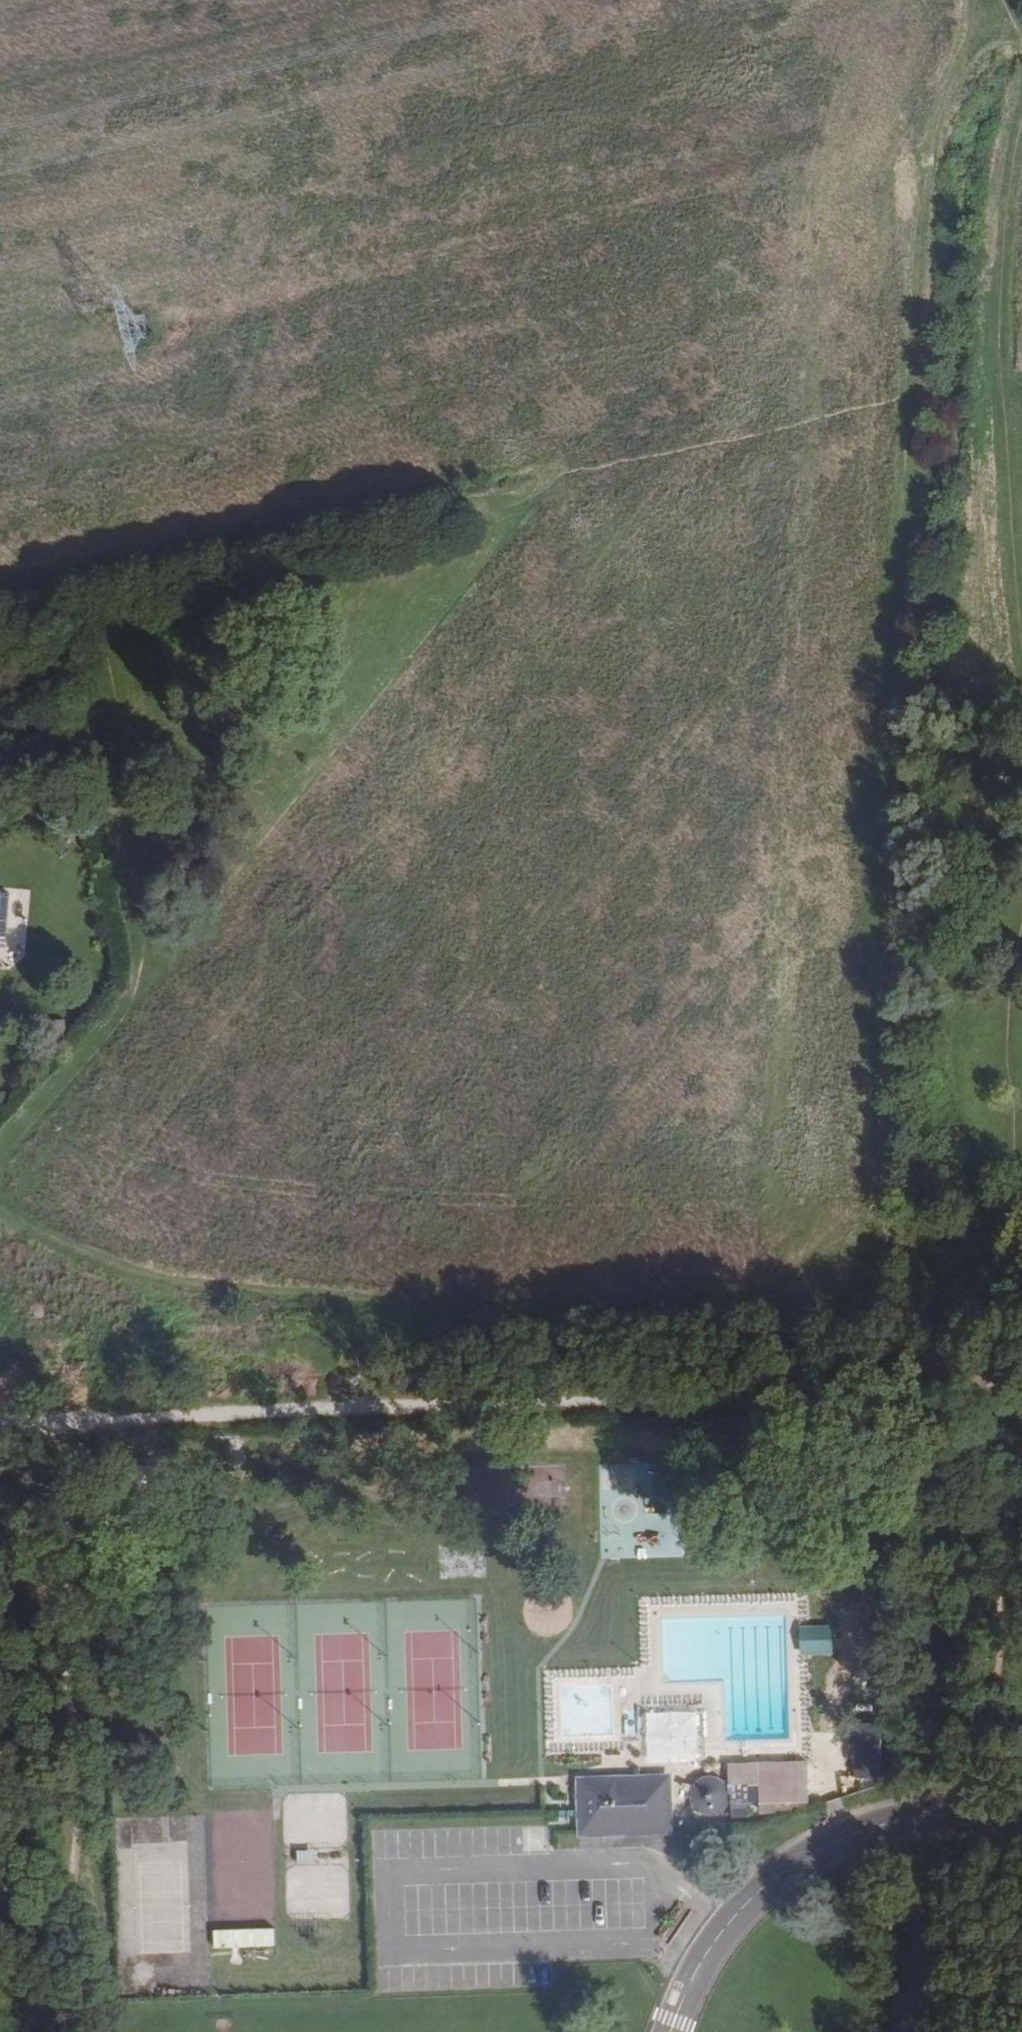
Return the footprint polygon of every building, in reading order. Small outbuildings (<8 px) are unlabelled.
[(798,1625),(797,1655),(829,1655),(829,1626),(798,1625)] [(694,1710),(642,1712),(644,1759),(696,1757),(694,1710)] [(882,1725),(857,1724),(857,1765),(881,1765),(882,1725)] [(856,1780),(881,1780),(881,1765),(857,1765),(856,1780)] [(582,1834),(670,1833),(668,1780),(581,1784),(582,1834)] [(720,1782),(715,1781),(706,1780),(699,1784),(697,1785),(696,1788),(695,1790),(694,1792),(694,1794),(694,1797),(694,1800),(695,1803),(696,1806),(697,1808),(699,1810),(701,1812),(704,1814),(706,1814),(710,1816),(715,1815),(716,1815),(720,1813),(724,1811),(727,1808),(729,1803),(730,1799),(730,1796),(730,1792),(728,1790),(724,1786),(720,1782)] [(793,1785),(743,1799),(750,1823),(800,1810),(793,1785)] [(301,1864),(338,1862),(338,1848),(300,1850),(301,1864)] [(274,1945),(273,1931),(217,1931),(217,1946),(274,1945)]
